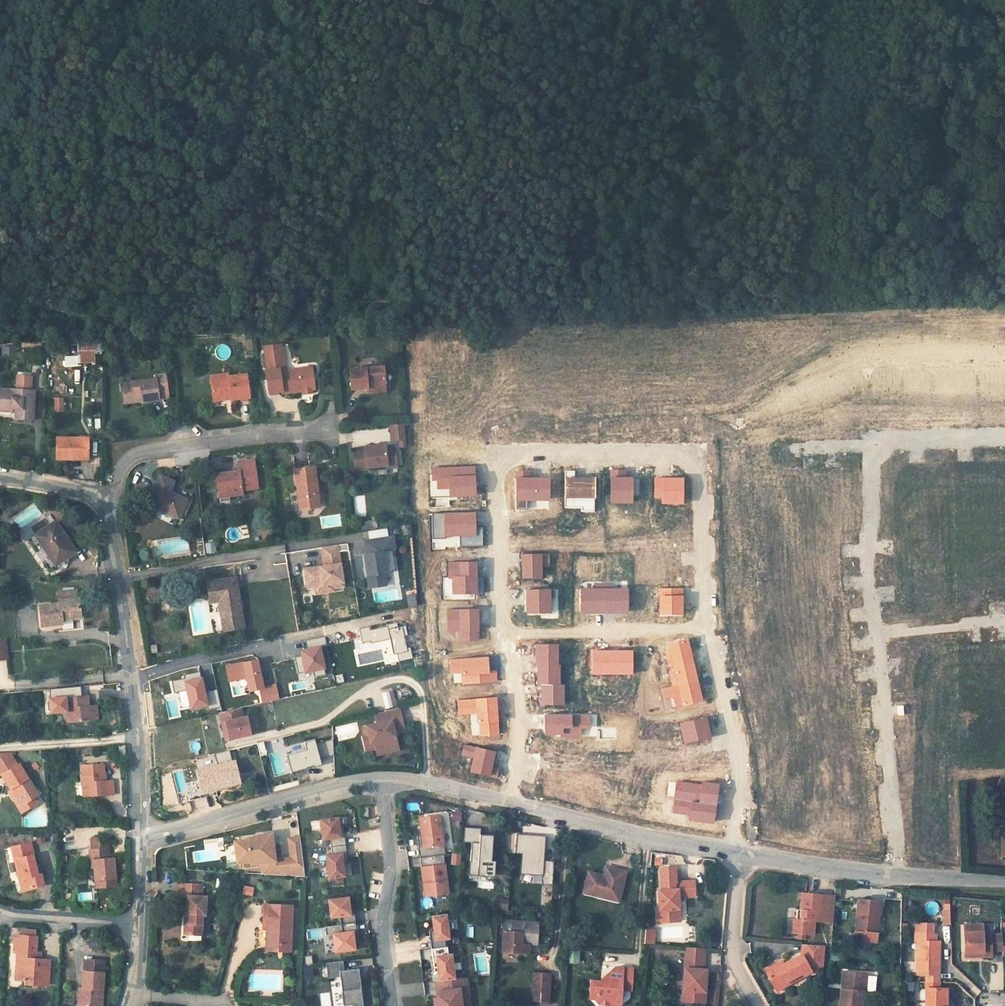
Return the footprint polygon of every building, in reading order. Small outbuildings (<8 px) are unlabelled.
[(100,349),(100,339),(84,340),(84,350),(100,349)] [(231,357),(227,346),(216,350),(220,360),(231,357)] [(280,346),(263,348),(264,354),(276,352),(278,373),(284,372),(280,346)] [(391,371),(365,349),(351,364),(364,374),(378,386),(391,371)] [(278,373),(276,352),(264,354),(266,372),(265,372),(268,394),(281,392),(281,395),(313,391),(310,369),(284,372),(278,373)] [(155,378),(121,382),(123,399),(140,397),(141,401),(158,399),(157,396),(167,395),(164,374),(155,376),(155,378)] [(227,374),(210,376),(212,396),(229,394),(230,399),(249,396),(246,374),(227,376),(227,374)] [(362,377),(375,388),(378,386),(364,374),(362,377)] [(16,412),(16,419),(33,420),(34,396),(31,396),(32,390),(32,376),(19,376),(18,390),(0,388),(0,411),(12,412),(16,412)] [(63,397),(54,398),(54,412),(64,412),(63,397)] [(404,424),(391,425),(391,440),(399,440),(405,439),(404,424)] [(88,457),(88,437),(55,437),(55,459),(72,459),(72,457),(88,457)] [(366,467),(385,466),(385,463),(394,462),(392,446),(383,447),(383,445),(364,446),(365,448),(364,448),(351,448),(353,470),(366,469),(366,467)] [(253,459),(237,461),(239,471),(216,474),(218,491),(228,489),(228,496),(242,494),(241,489),(256,487),(253,459)] [(294,468),(299,507),(315,505),(312,486),(316,485),(313,464),(294,468)] [(173,481),(161,475),(147,503),(178,518),(187,499),(168,491),(173,481)] [(228,489),(218,491),(220,502),(229,501),(228,496),(228,489)] [(354,496),(355,515),(366,515),(365,495),(354,496)] [(362,522),(363,530),(378,528),(377,520),(362,522)] [(74,551),(55,521),(35,534),(51,559),(57,556),(60,561),(74,551)] [(392,550),(392,549),(389,550),(388,545),(394,544),(393,536),(365,541),(367,553),(364,554),(370,587),(386,585),(385,573),(388,572),(386,561),(393,560),(392,550)] [(342,582),(337,545),(321,547),(324,566),(319,567),(320,569),(316,570),(316,567),(304,569),(306,587),(314,586),(322,585),(323,592),(333,591),(333,588),(332,583),(342,582)] [(395,571),(393,560),(386,561),(388,572),(395,571)] [(235,578),(208,582),(211,601),(219,600),(224,630),(243,626),(235,578)] [(323,592),(322,585),(314,586),(315,593),(323,592)] [(60,616),(70,615),(70,618),(71,618),(79,617),(78,598),(75,598),(75,590),(60,591),(60,599),(58,599),(59,603),(44,604),(45,625),(61,622),(60,616)] [(416,594),(407,596),(408,607),(417,606),(416,594)] [(72,627),(71,618),(70,618),(70,615),(60,616),(61,622),(61,628),(72,627)] [(308,646),(326,643),(325,637),(307,640),(308,646)] [(9,656),(7,638),(0,639),(0,657),(9,656)] [(323,647),(302,651),(307,675),(328,671),(323,647)] [(244,662),(227,666),(231,681),(248,677),(251,692),(260,690),(263,703),(281,699),(277,683),(270,684),(270,687),(266,687),(260,660),(245,664),(244,662)] [(204,675),(185,679),(191,707),(210,703),(204,675)] [(382,691),(385,707),(397,705),(394,689),(382,691)] [(90,694),(62,695),(64,722),(90,720),(100,719),(99,704),(91,704),(90,694)] [(229,739),(251,734),(247,717),(243,718),(241,708),(220,713),(224,730),(227,729),(229,739)] [(403,727),(398,708),(373,714),(375,723),(361,726),(364,736),(368,735),(369,743),(373,742),(376,755),(398,749),(395,736),(392,737),(390,730),(403,727)] [(257,733),(253,715),(247,717),(251,734),(257,733)] [(339,740),(356,735),(352,722),(335,727),(339,740)] [(308,747),(288,753),(292,770),(337,756),(331,736),(306,743),(308,747)] [(1,773),(11,789),(21,805),(38,795),(18,763),(15,765),(10,756),(9,751),(0,752),(0,773),(0,774),(1,773)] [(235,761),(198,770),(202,789),(220,785),(221,787),(240,782),(235,761)] [(104,783),(102,763),(81,764),(82,781),(83,797),(105,795),(104,794),(113,793),(112,782),(104,783)] [(220,785),(202,789),(204,795),(221,790),(221,787),(220,785)] [(21,805),(11,789),(8,791),(18,807),(21,805)] [(445,854),(440,815),(419,818),(421,835),(422,847),(418,847),(419,857),(443,854),(445,854)] [(339,827),(338,817),(320,820),(322,839),(329,839),(330,847),(345,845),(344,836),(340,837),(339,827)] [(461,827),(460,817),(450,818),(451,828),(461,827)] [(481,827),(464,826),(464,841),(472,842),(470,873),(497,874),(498,859),(494,859),(496,834),(482,833),(481,827)] [(275,859),(271,833),(257,835),(257,836),(247,838),(248,840),(234,841),(235,843),(237,860),(237,862),(250,861),(250,863),(260,862),(262,874),(304,876),(301,850),(300,837),(288,838),(291,858),(275,859)] [(88,849),(89,861),(93,860),(93,869),(95,887),(115,885),(113,858),(112,858),(108,858),(108,855),(108,847),(107,845),(111,844),(110,834),(89,836),(91,849),(88,849)] [(544,860),(546,836),(517,834),(515,851),(524,852),(522,872),(542,873),(542,884),(552,885),(554,861),(544,860)] [(37,874),(30,842),(10,847),(13,859),(15,858),(20,877),(18,878),(21,889),(43,884),(40,873),(37,874)] [(237,860),(235,843),(225,844),(227,862),(237,860)] [(345,845),(330,847),(331,855),(326,855),(329,878),(345,876),(344,864),(342,854),(346,853),(345,845)] [(443,854),(419,857),(423,883),(425,883),(427,896),(448,893),(443,854)] [(660,889),(661,906),(657,909),(658,922),(682,921),(682,907),(683,903),(684,896),(697,895),(696,879),(680,880),(678,873),(678,868),(678,865),(663,866),(663,856),(657,856),(656,864),(660,865),(661,867),(660,889)] [(626,871),(610,868),(608,876),(603,875),(589,872),(584,893),(619,901),(626,871)] [(202,885),(177,884),(176,895),(188,896),(187,914),(190,914),(189,934),(201,935),(203,915),(205,915),(206,897),(201,897),(202,885)] [(795,896),(794,913),(795,914),(795,921),(791,921),(789,935),(808,936),(810,915),(822,915),(822,924),(834,925),(836,899),(815,897),(795,896)] [(349,904),(348,897),(328,899),(330,917),(339,916),(340,924),(355,922),(354,914),(350,914),(349,904)] [(495,897),(495,907),(509,908),(509,897),(495,897)] [(421,899),(421,910),(433,910),(433,899),(421,899)] [(859,901),(856,933),(865,933),(865,942),(878,943),(879,934),(875,934),(876,916),(880,917),(881,903),(877,903),(859,901)] [(291,906),(264,905),(263,928),(267,928),(267,940),(272,940),(271,950),(289,951),(291,906)] [(449,939),(446,914),(432,916),(433,930),(434,940),(430,940),(431,948),(445,947),(444,939),(449,939)] [(537,923),(514,921),(504,920),(502,952),(519,953),(520,943),(527,944),(536,945),(537,923)] [(355,922),(340,924),(341,932),(332,933),(335,951),(355,949),(353,941),(352,931),(356,931),(355,922)] [(982,924),(968,924),(968,932),(965,932),(965,952),(983,951),(983,956),(991,956),(991,950),(1003,950),(1003,936),(1003,934),(982,935),(982,924)] [(656,928),(647,928),(647,943),(655,942),(656,928)] [(865,933),(856,933),(856,942),(865,942),(865,933)] [(918,940),(918,973),(927,974),(927,981),(939,982),(939,974),(940,942),(937,942),(937,934),(915,934),(915,940),(918,940)] [(47,985),(49,959),(40,958),(34,958),(35,951),(36,936),(15,935),(13,952),(17,952),(21,952),(20,961),(16,961),(15,979),(24,979),(30,980),(30,984),(47,985)] [(520,943),(519,953),(527,953),(527,944),(520,943)] [(445,947),(431,948),(432,957),(436,956),(437,967),(439,981),(454,979),(451,954),(448,955),(447,946),(445,947)] [(786,986),(805,976),(807,979),(814,975),(824,969),(826,949),(804,947),(806,960),(798,963),(798,962),(787,968),(779,972),(777,970),(768,974),(770,977),(776,988),(784,983),(786,986)] [(569,949),(567,962),(579,963),(580,950),(569,949)] [(313,954),(304,955),(305,963),(313,963),(313,954)] [(692,957),(689,991),(692,992),(691,1002),(708,1003),(710,980),(707,980),(708,970),(709,959),(692,957)] [(104,972),(104,960),(84,959),(83,970),(104,972)] [(353,969),(344,970),(343,960),(325,963),(327,978),(340,976),(343,1005),(354,1004),(354,1005),(363,1005),(359,974),(354,974),(353,969)] [(917,972),(916,960),(908,960),(908,972),(917,972)] [(305,964),(305,976),(315,975),(314,964),(305,964)] [(609,1005),(619,996),(620,990),(624,990),(625,982),(631,982),(632,969),(626,969),(616,968),(606,976),(606,982),(595,981),(589,981),(588,993),(595,994),(594,999),(598,1004),(609,1005)] [(104,972),(83,970),(82,987),(81,1005),(102,1005),(104,972)] [(547,1001),(548,987),(541,987),(542,973),(535,973),(534,973),(534,986),(533,1000),(547,1001)] [(842,1005),(864,1005),(866,992),(868,993),(869,976),(848,974),(847,991),(843,990),(842,1005)] [(805,976),(786,986),(787,989),(807,979),(805,976)] [(439,981),(437,981),(439,998),(433,999),(434,1005),(461,1005),(460,996),(467,995),(465,977),(454,979),(439,981)] [(908,980),(908,990),(920,991),(920,981),(908,980)] [(780,993),(787,989),(786,986),(784,983),(776,988),(780,993)] [(927,989),(926,1005),(946,1005),(947,989),(939,989),(927,989)] [(619,996),(609,1005),(619,1005),(619,996)]
